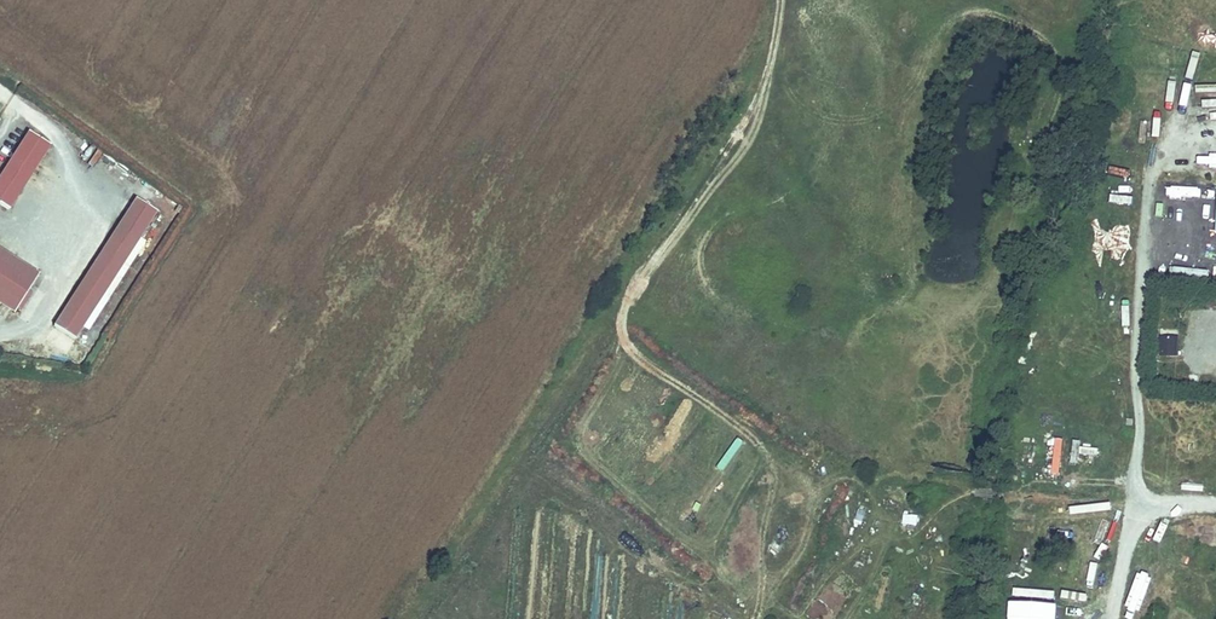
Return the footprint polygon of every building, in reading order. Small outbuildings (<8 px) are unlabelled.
[(51,149),(30,136),(0,182),(0,206),(10,213),(51,149)] [(75,343),(158,216),(137,202),(54,330),(75,343)] [(39,278),(0,253),(0,308),(14,317),(39,278)] [(1197,366),(1196,374),(1214,376),(1215,368),(1197,366)]
